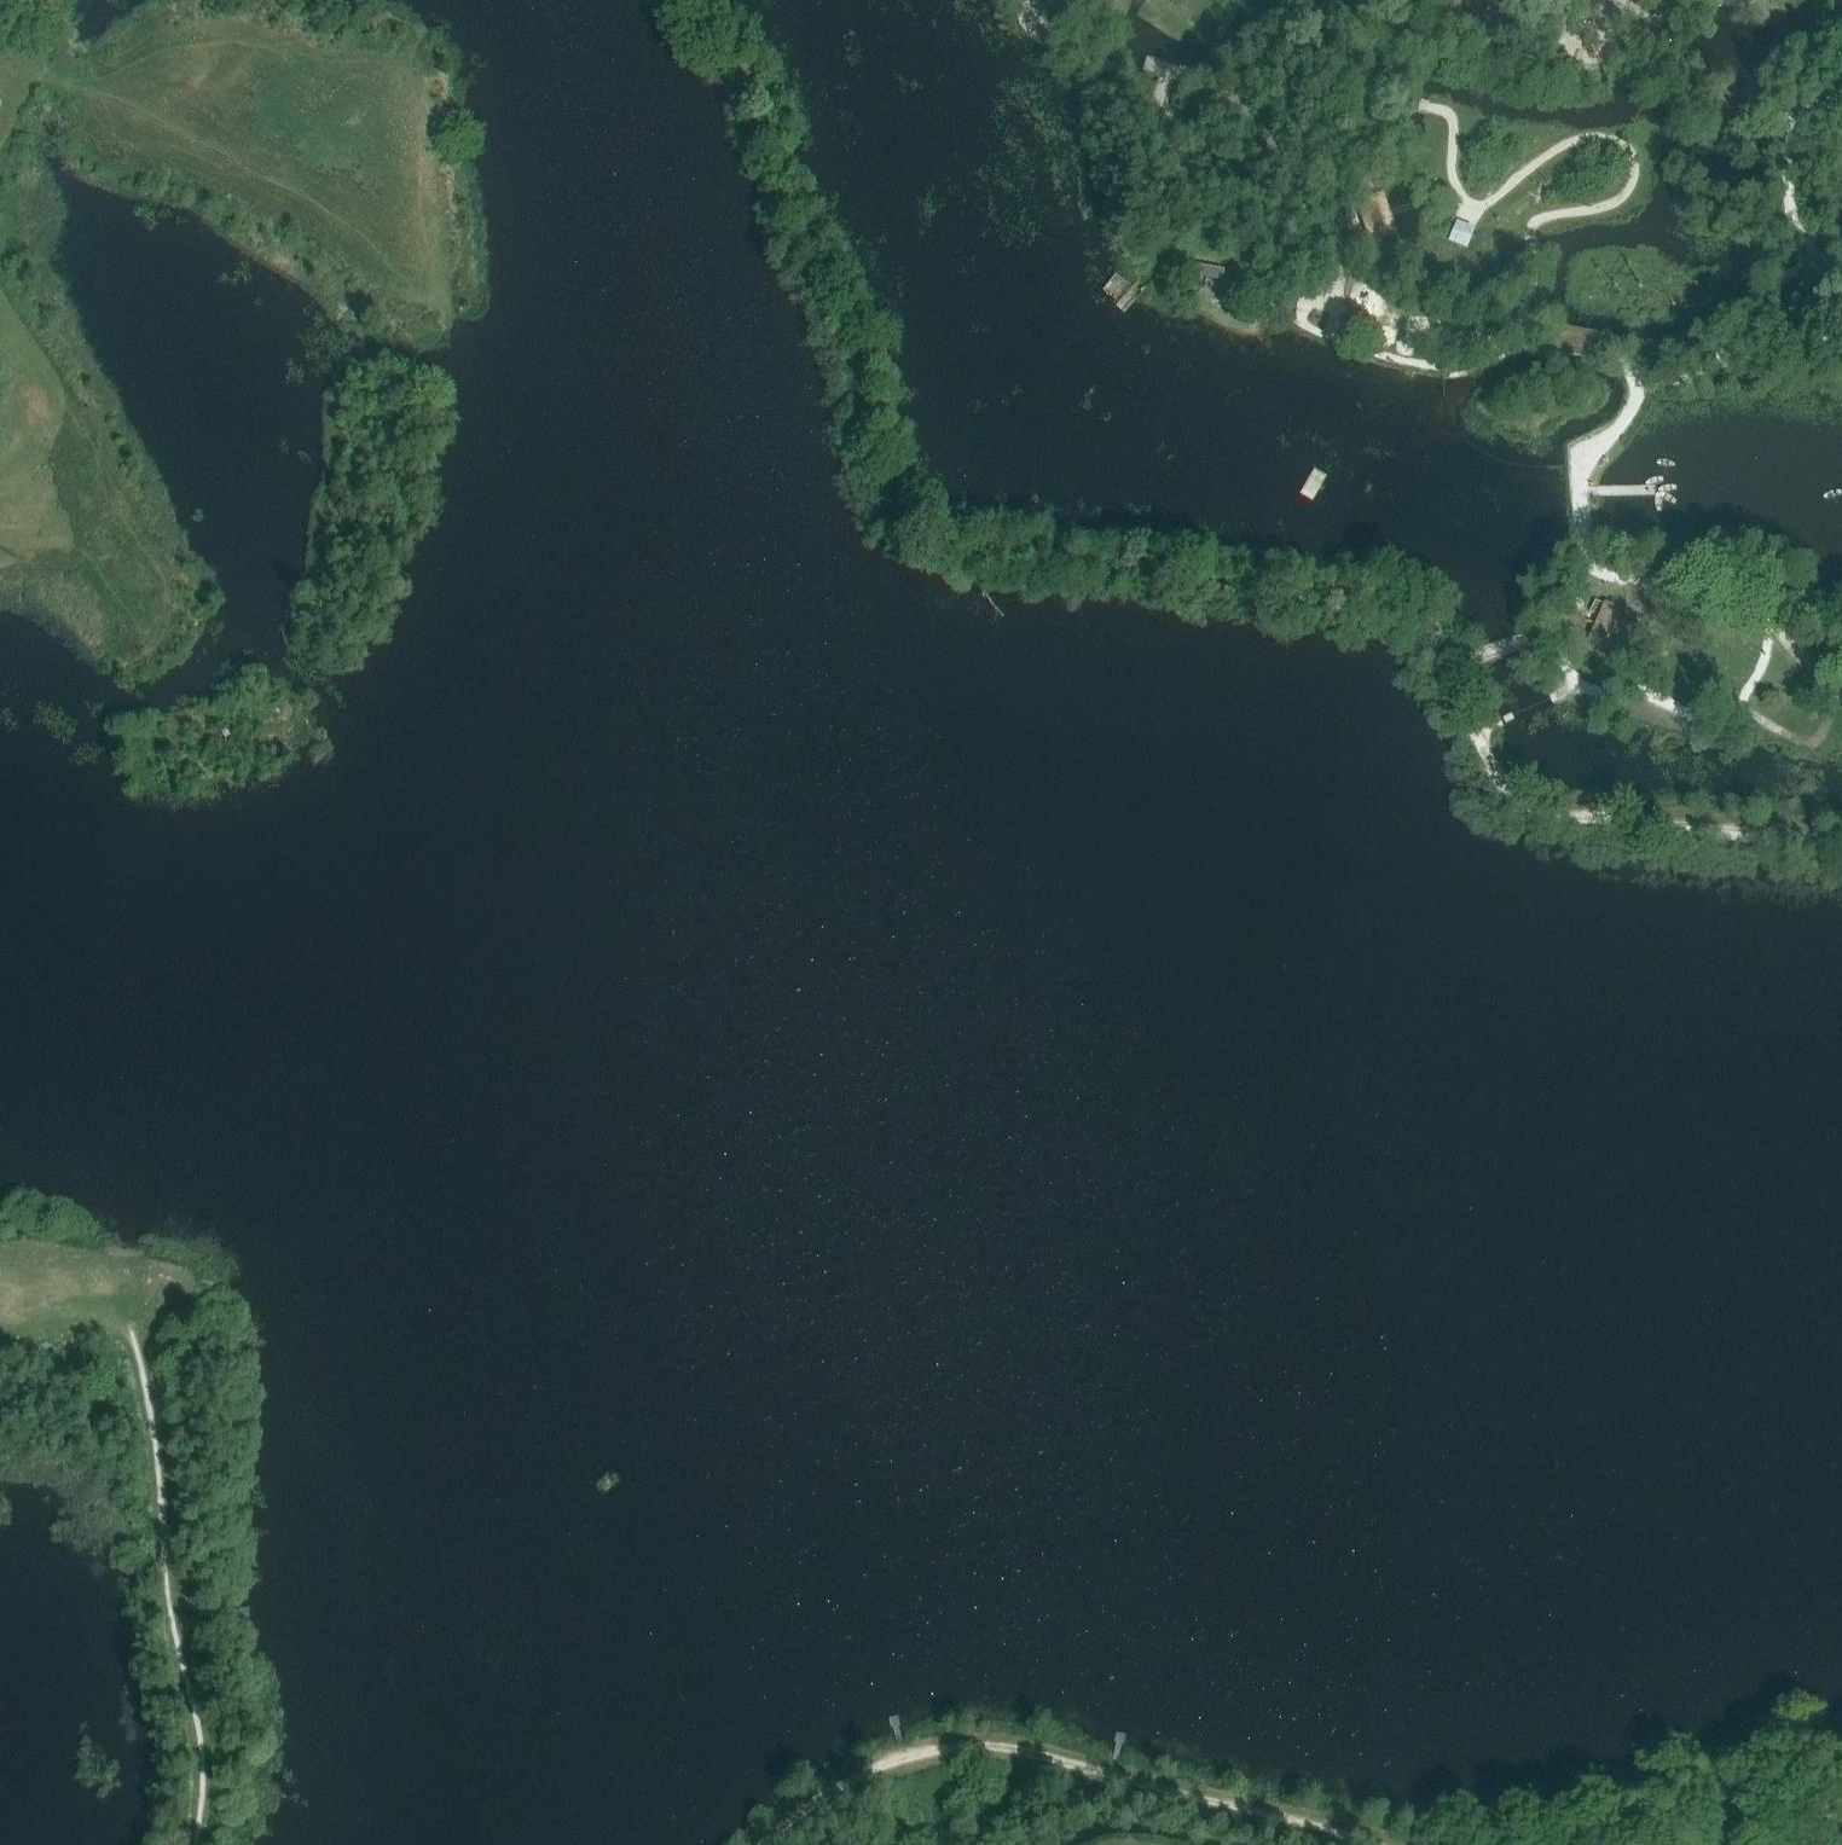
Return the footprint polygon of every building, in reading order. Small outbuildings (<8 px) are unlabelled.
[(1388,209),(1383,192),(1359,199),(1361,204),(1372,241),(1396,234),(1390,215),(1389,213),(1389,212),(1388,209)] [(1475,226),(1456,219),(1448,242),(1467,248),(1475,226)] [(1224,268),(1194,262),(1194,266),(1192,276),(1222,282),(1222,280),(1224,268)] [(1587,359),(1608,363),(1608,360),(1612,342),(1612,341),(1613,337),(1586,331),(1585,331),(1577,329),(1576,329),(1558,325),(1557,327),(1557,329),(1553,349),(1552,352),(1583,358),(1587,359)] [(1598,619),(1590,637),(1613,647),(1616,639),(1634,647),(1643,626),(1625,618),(1629,609),(1624,607),(1607,600),(1598,619)]
